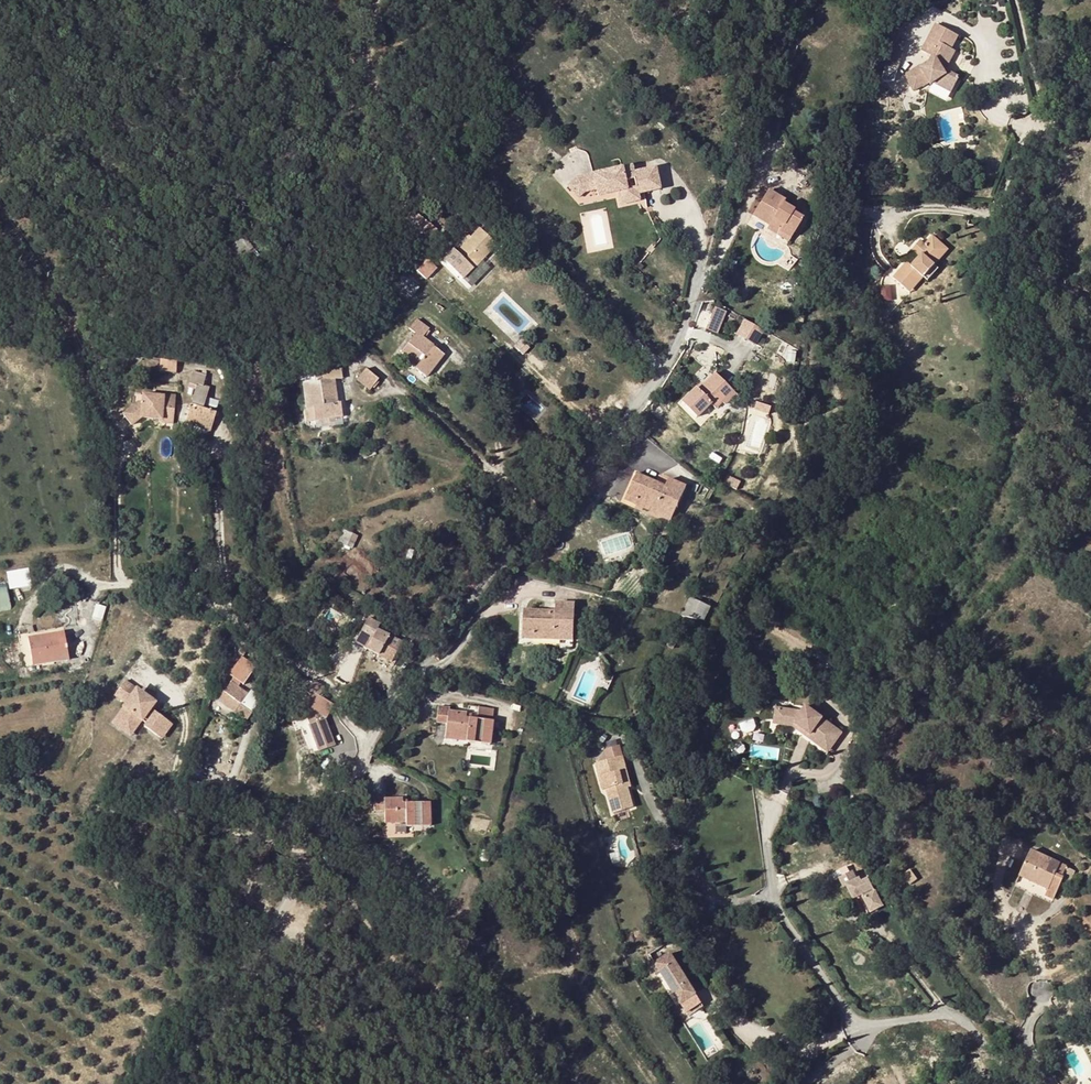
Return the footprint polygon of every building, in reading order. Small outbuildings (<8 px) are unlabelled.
[(937,80),(953,88),(959,76),(942,68),(944,63),(947,64),(954,50),(938,42),(929,61),(921,67),(920,65),(905,75),(915,90),(929,80),(931,83),(934,82),(937,80)] [(886,64),(882,76),(893,80),(897,68),(886,64)] [(937,80),(934,82),(951,91),(953,88),(937,80)] [(596,189),(598,196),(617,192),(620,205),(635,201),(639,201),(638,194),(659,189),(655,168),(633,173),(631,166),(604,172),(593,174),(596,189)] [(584,192),(596,189),(593,174),(577,178),(568,186),(574,195),(584,192)] [(769,191),(753,216),(769,227),(774,219),(785,226),(781,233),(791,239),(803,219),(793,213),(795,211),(783,204),(785,201),(769,191)] [(788,243),(791,239),(781,233),(785,226),(774,219),(769,227),(767,230),(788,243)] [(436,230),(429,224),(422,233),(429,239),(436,230)] [(454,251),(444,261),(463,280),(474,269),(475,270),(497,246),(480,229),(471,238),(469,236),(466,238),(469,241),(457,253),(454,251)] [(898,279),(912,291),(925,276),(928,279),(939,266),(936,263),(949,248),(937,237),(929,246),(925,242),(916,251),(924,258),(916,268),(911,264),(898,279)] [(408,262),(425,280),(437,268),(420,251),(408,262)] [(415,279),(403,264),(395,271),(406,285),(415,279)] [(714,306),(705,328),(717,332),(725,311),(714,306)] [(425,377),(443,354),(422,338),(430,329),(415,317),(407,327),(412,331),(395,354),(425,377)] [(735,334),(755,343),(762,328),(742,319),(735,334)] [(529,348),(522,341),(516,348),(523,354),(529,348)] [(177,361),(160,360),(159,371),(176,372),(177,361)] [(369,390),(378,379),(364,367),(354,378),(369,390)] [(299,382),(303,421),(338,417),(335,379),(341,378),(340,368),(318,370),(318,380),(299,382)] [(206,375),(192,372),(190,384),(197,386),(196,389),(189,420),(215,425),(218,414),(206,411),(207,408),(211,387),(204,385),(206,375)] [(711,404),(716,409),(722,403),(733,393),(715,374),(698,390),(696,388),(681,402),(697,418),(711,404)] [(722,403),(725,406),(736,396),(733,393),(722,403)] [(132,425),(141,418),(152,419),(153,413),(161,414),(161,420),(161,423),(173,424),(175,396),(163,395),(163,397),(142,395),(142,403),(138,403),(123,415),(132,425)] [(757,404),(755,411),(770,416),(772,408),(757,404)] [(215,425),(189,420),(188,424),(214,429),(215,425)] [(665,511),(663,516),(671,520),(685,488),(670,481),(667,488),(637,475),(626,500),(638,505),(640,499),(665,511)] [(640,499),(638,505),(663,516),(665,511),(640,499)] [(339,544),(352,547),(356,534),(342,531),(339,544)] [(6,588),(29,585),(27,568),(4,571),(6,588)] [(8,609),(6,586),(0,586),(0,610),(8,609)] [(690,599),(681,617),(703,624),(710,609),(690,599)] [(563,635),(562,642),(573,642),(574,604),(556,604),(556,611),(524,611),(523,640),(535,641),(535,634),(563,635)] [(698,634),(703,624),(681,617),(678,624),(698,634)] [(668,631),(679,636),(682,630),(671,624),(668,631)] [(367,651),(377,632),(366,626),(356,645),(367,651)] [(673,649),(679,636),(668,631),(666,636),(670,638),(667,646),(673,649)] [(379,657),(389,638),(377,632),(367,651),(379,657)] [(69,659),(65,636),(47,639),(46,635),(28,638),(33,665),(69,659)] [(392,664),(402,645),(389,638),(379,657),(392,664)] [(302,674),(284,661),(282,670),(297,681),(302,674)] [(117,716),(135,729),(142,719),(146,723),(144,726),(157,735),(162,728),(166,731),(172,724),(149,707),(149,705),(148,703),(148,702),(147,701),(146,699),(144,698),(143,698),(141,698),(139,698),(134,694),(137,689),(125,681),(114,695),(126,704),(117,716)] [(323,688),(315,683),(306,695),(304,693),(298,700),(304,706),(298,713),(308,721),(311,724),(310,725),(319,751),(335,746),(326,719),(324,719),(321,719),(318,717),(320,713),(324,716),(330,706),(324,701),(317,697),(323,688)] [(244,700),(230,691),(224,701),(238,710),(244,700)] [(294,707),(287,702),(281,709),(291,717),(298,713),(294,707)] [(436,722),(446,724),(445,735),(466,738),(465,741),(489,745),(492,722),(489,722),(476,719),(478,708),(468,706),(466,714),(448,712),(449,709),(438,707),(436,722)] [(489,722),(491,710),(478,708),(476,719),(489,722)] [(807,736),(827,750),(839,735),(803,709),(799,714),(774,711),(772,726),(789,728),(791,725),(803,733),(805,730),(809,733),(807,736)] [(308,721),(298,713),(291,717),(306,724),(308,721)] [(117,716),(113,723),(130,736),(135,729),(117,716)] [(166,731),(162,728),(157,735),(161,738),(166,731)] [(754,744),(753,754),(777,758),(779,752),(774,751),(775,747),(754,744)] [(627,768),(623,755),(596,762),(602,788),(606,787),(612,811),(633,806),(627,786),(624,787),(619,770),(627,768)] [(627,786),(631,785),(627,768),(619,770),(624,787),(627,786)] [(406,823),(406,827),(428,826),(428,803),(402,804),(402,800),(384,800),(384,796),(374,797),(374,812),(384,811),(384,823),(406,823)] [(486,862),(488,853),(481,851),(479,860),(486,862)] [(1062,877),(1066,868),(1030,851),(1019,877),(1047,889),(1045,896),(1053,900),(1062,880),(1063,878),(1062,877)] [(1070,883),(1075,872),(1066,868),(1062,877),(1063,878),(1062,880),(1070,883)] [(910,871),(903,876),(910,885),(917,880),(910,871)] [(862,890),(857,883),(845,891),(850,898),(852,897),(861,910),(870,903),(881,919),(891,912),(873,887),(867,892),(865,888),(862,890)] [(465,953),(468,943),(459,940),(455,949),(465,953)] [(653,963),(679,1004),(694,995),(669,954),(653,963)]
